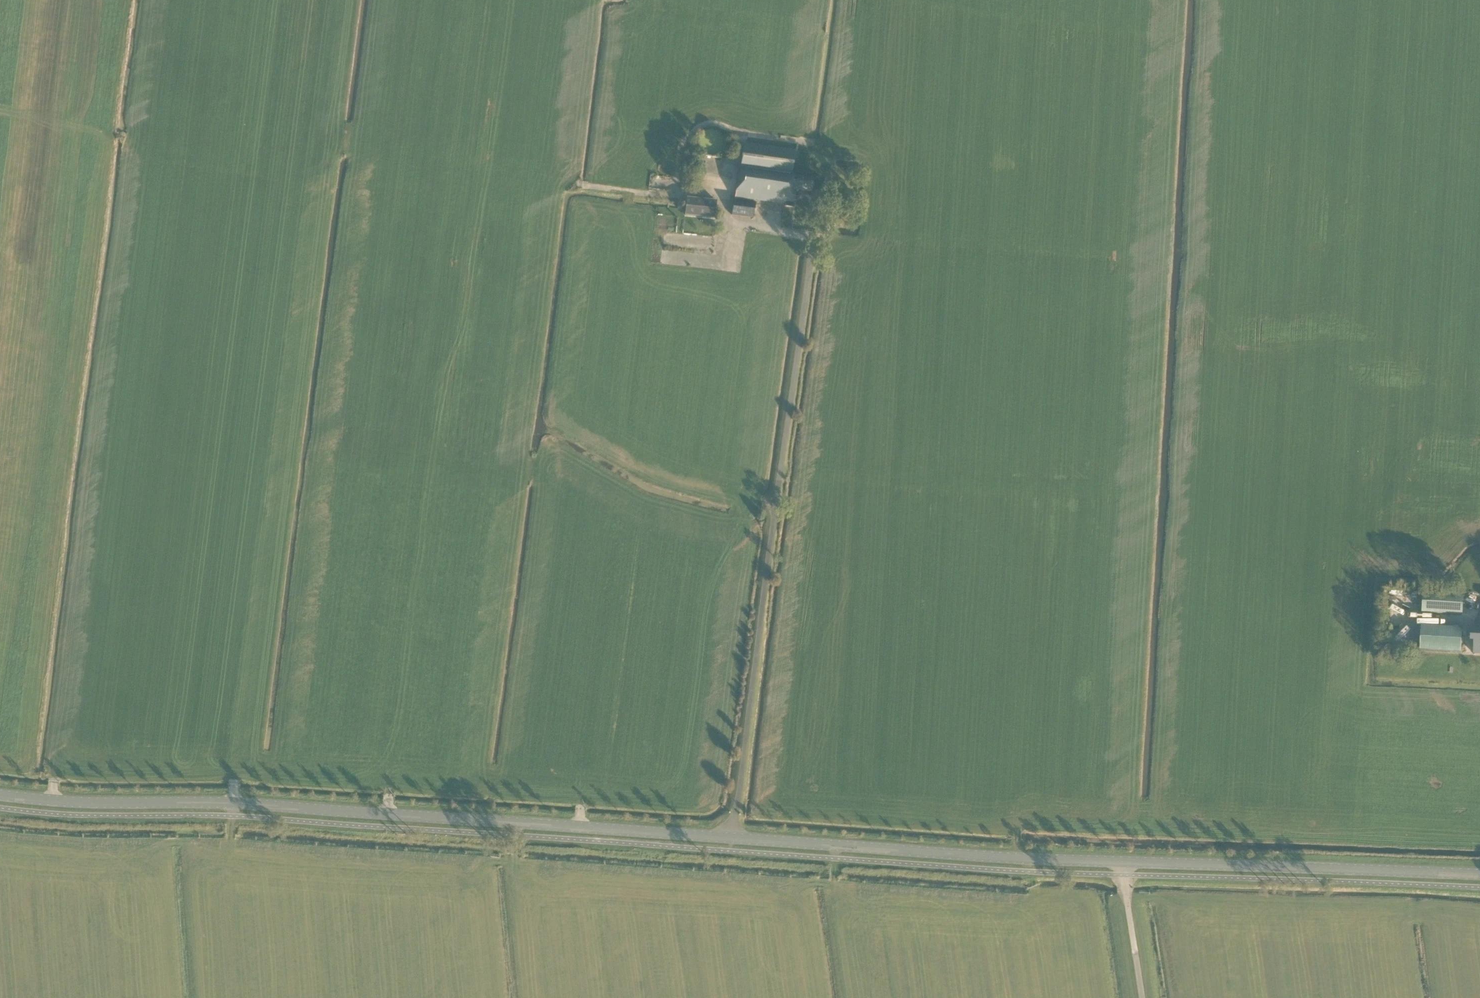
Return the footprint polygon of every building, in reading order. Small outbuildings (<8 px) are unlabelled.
[(798,197),(799,190),(811,192),(813,178),(793,175),(791,175),(795,150),(745,142),(731,215),(753,218),(755,202),(737,200),(737,198),(793,206),(794,196),(798,197)] [(715,219),(717,201),(687,198),(685,216),(715,219)] [(1463,594),(1423,591),(1421,612),(1462,614),(1463,594)] [(1474,619),(1472,652),(1479,653),(1479,620),(1474,619)] [(1462,627),(1421,625),(1420,650),(1461,652),(1462,627)]
